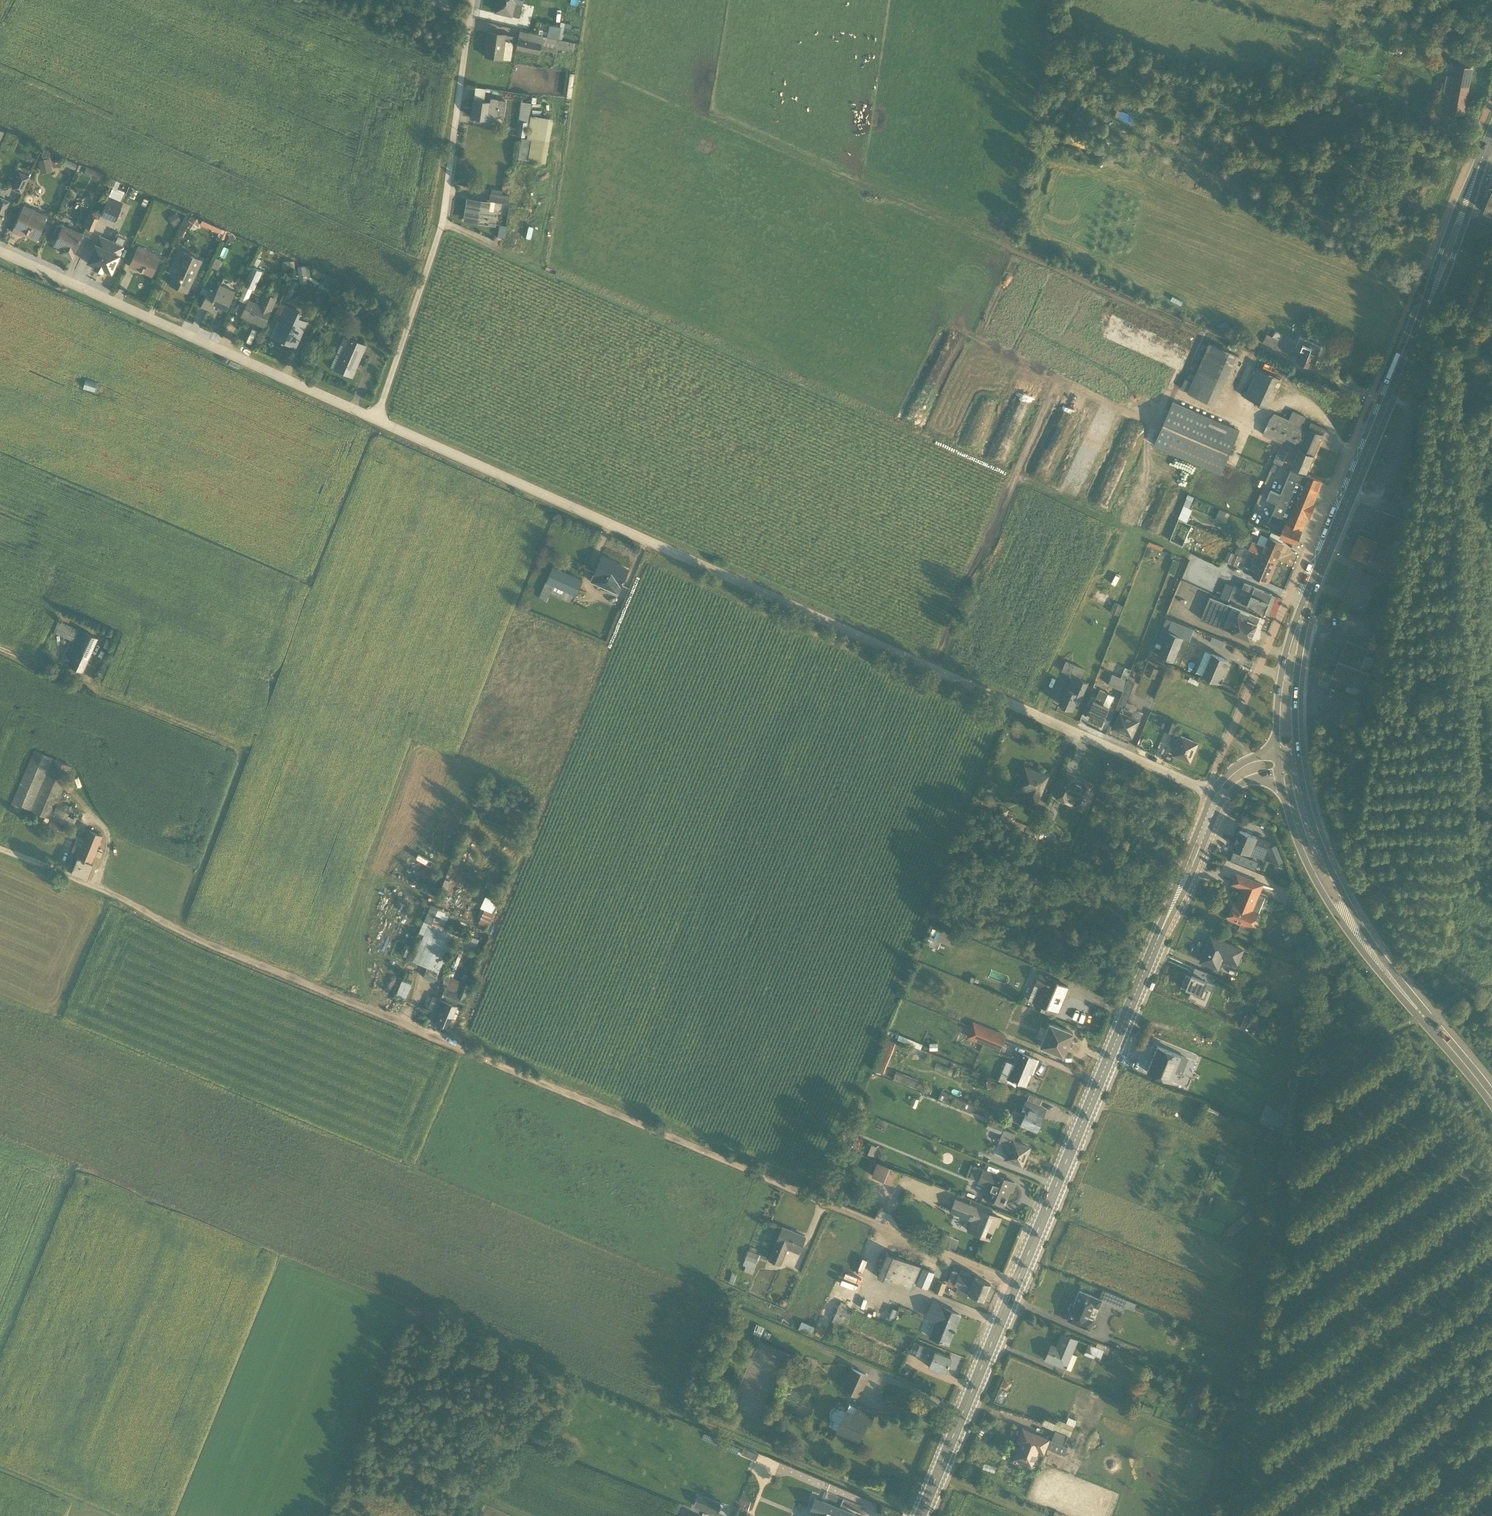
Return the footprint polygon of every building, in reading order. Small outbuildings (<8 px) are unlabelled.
[(494,12),(511,17),(515,2),(522,3),(523,0),(497,0),(494,12)] [(533,8),(533,5),(527,4),(527,8),(525,7),(522,23),(530,25),(532,17),(535,18),(537,9),(533,8)] [(574,52),(575,44),(519,32),(516,49),(542,55),(543,49),(559,53),(560,49),(574,52)] [(487,33),(484,57),(510,60),(513,36),(487,33)] [(1443,108),(1443,111),(1464,115),(1474,60),(1459,57),(1458,64),(1457,64),(1455,77),(1447,75),(1446,83),(1442,82),(1439,98),(1443,98),(1441,108),(1443,108)] [(476,88),(471,117),(495,121),(499,99),(496,99),(497,91),(491,90),(490,101),(483,100),(484,89),(476,88)] [(532,95),(521,93),(520,101),(531,102),(530,108),(534,109),(536,98),(531,97),(532,95)] [(1365,115),(1376,116),(1377,104),(1366,102),(1365,115)] [(1118,111),(1116,117),(1131,120),(1131,118),(1127,117),(1127,113),(1118,111)] [(545,163),(553,121),(531,117),(526,140),(523,139),(526,124),(520,123),(517,138),(520,139),(516,158),(545,163)] [(50,158),(37,161),(40,173),(53,170),(50,158)] [(103,175),(86,168),(83,174),(100,182),(103,175)] [(29,177),(19,172),(11,189),(22,194),(29,177)] [(115,181),(100,215),(114,222),(123,203),(120,202),(123,194),(116,191),(120,183),(115,181)] [(135,190),(129,187),(126,195),(132,198),(135,190)] [(490,188),(488,202),(494,202),(507,204),(509,196),(501,195),(502,190),(490,188)] [(0,223),(6,210),(5,209),(9,201),(0,197),(0,223)] [(493,212),(494,202),(488,202),(488,203),(468,200),(465,220),(495,224),(497,213),(493,212)] [(23,205),(12,231),(20,235),(21,232),(38,239),(48,216),(23,205)] [(82,234),(62,224),(57,226),(54,232),(55,235),(58,236),(54,244),(62,248),(60,252),(71,258),(78,245),(85,248),(100,217),(92,213),(91,215),(88,214),(82,226),(85,227),(82,234)] [(201,219),(199,223),(213,230),(215,226),(201,219)] [(499,224),(498,236),(505,237),(506,225),(499,224)] [(112,241),(99,235),(87,262),(95,266),(94,268),(103,271),(103,270),(112,273),(127,238),(115,232),(112,241)] [(138,246),(129,266),(152,276),(161,256),(138,246)] [(186,291),(200,259),(178,250),(171,265),(177,268),(170,284),(186,291)] [(299,279),(308,279),(308,266),(299,266),(299,279)] [(243,285),(245,286),(252,290),(253,290),(262,271),(252,267),(243,285)] [(225,277),(222,283),(231,287),(234,281),(225,277)] [(226,310),(230,303),(234,305),(238,297),(233,295),(235,291),(219,283),(215,292),(208,289),(200,306),(215,313),(218,306),(226,310)] [(263,328),(277,299),(263,292),(258,303),(248,299),(252,290),(245,286),(238,300),(246,304),(239,316),(263,328)] [(300,312),(286,306),(272,336),(295,346),(306,323),(297,318),(300,312)] [(1228,326),(1226,321),(1217,325),(1221,334),(1229,329),(1228,326)] [(1266,335),(1262,343),(1287,354),(1294,340),(1275,331),(1272,338),(1266,335)] [(366,346),(343,336),(329,367),(352,377),(366,346)] [(1321,347),(1300,337),(1296,347),(1300,349),(1295,360),(1313,368),(1318,355),(1317,355),(1321,347)] [(1185,379),(1180,389),(1187,392),(1187,393),(1217,406),(1239,357),(1209,344),(1195,375),(1189,373),(1187,379),(1192,381),(1192,382),(1185,379)] [(1240,395),(1259,403),(1257,407),(1262,409),(1264,406),(1269,408),(1282,379),(1257,368),(1246,392),(1243,390),(1240,395)] [(95,392),(99,383),(86,378),(82,387),(95,392)] [(1239,431),(1173,402),(1154,446),(1220,475),(1239,431)] [(1288,419),(1274,413),(1269,419),(1262,435),(1298,451),(1291,466),(1306,473),(1325,429),(1310,423),(1308,428),(1302,425),(1306,416),(1293,410),(1288,419)] [(1279,448),(1273,462),(1282,466),(1288,452),(1279,448)] [(1305,476),(1290,470),(1280,495),(1270,491),(1266,499),(1276,504),(1269,522),(1283,528),(1279,535),(1284,537),(1296,542),(1307,516),(1309,517),(1314,505),(1312,504),(1322,481),(1307,475),(1306,477),(1305,476)] [(1178,518),(1186,522),(1192,509),(1189,508),(1193,497),(1188,495),(1178,518)] [(1386,501),(1383,508),(1397,514),(1400,507),(1386,501)] [(1219,509),(1214,520),(1221,523),(1226,512),(1219,509)] [(1284,544),(1282,543),(1284,537),(1279,535),(1271,532),(1269,537),(1268,537),(1268,538),(1260,534),(1256,544),(1251,542),(1251,543),(1238,537),(1236,544),(1256,552),(1276,561),(1284,544)] [(1404,542),(1393,540),(1393,544),(1391,557),(1401,559),(1404,542)] [(1228,551),(1224,561),(1237,566),(1243,550),(1237,547),(1234,554),(1228,551)] [(1267,583),(1276,561),(1256,552),(1249,569),(1254,571),(1252,576),(1267,583)] [(594,574),(591,582),(617,593),(627,570),(614,564),(615,562),(600,555),(592,574),(594,574)] [(1179,562),(1173,559),(1167,574),(1173,576),(1179,562)] [(581,580),(550,566),(544,578),(546,579),(538,597),(546,601),(553,586),(574,595),(581,580)] [(1226,584),(1220,598),(1228,601),(1229,599),(1269,615),(1276,596),(1244,583),(1241,590),(1226,584)] [(1257,624),(1259,617),(1210,598),(1202,619),(1251,640),(1257,624)] [(1397,603),(1387,601),(1385,613),(1394,615),(1397,603)] [(1122,606),(1114,602),(1110,612),(1118,615),(1122,606)] [(1179,664),(1194,629),(1172,620),(1171,621),(1166,618),(1154,646),(1160,649),(1158,655),(1161,657),(1179,664)] [(98,638),(59,620),(53,632),(73,641),(67,656),(73,659),(69,666),(83,672),(98,638)] [(1212,648),(1213,644),(1223,646),(1225,638),(1212,635),(1209,647),(1212,648)] [(1228,660),(1205,650),(1196,672),(1202,675),(1221,683),(1224,677),(1221,676),(1228,660)] [(1084,669),(1066,661),(1061,671),(1072,676),(1059,704),(1072,710),(1076,702),(1079,703),(1088,683),(1080,679),(1084,669)] [(1158,670),(1149,666),(1145,676),(1154,679),(1158,670)] [(1125,667),(1120,677),(1112,674),(1108,684),(1122,691),(1128,675),(1129,675),(1131,670),(1125,667)] [(1135,678),(1129,675),(1128,675),(1122,691),(1115,709),(1121,712),(1113,728),(1132,737),(1142,714),(1135,711),(1137,706),(1127,702),(1134,682),(1133,682),(1135,678)] [(1190,677),(1188,681),(1197,686),(1199,681),(1190,677)] [(1108,693),(1100,690),(1091,709),(1093,710),(1090,717),(1101,723),(1113,696),(1108,693)] [(1177,724),(1168,720),(1164,730),(1173,734),(1177,724)] [(1174,755),(1190,761),(1198,743),(1178,734),(1173,746),(1177,748),(1174,755)] [(35,749),(11,803),(69,829),(78,809),(59,801),(66,782),(73,765),(35,749)] [(1033,808),(1047,776),(1024,767),(1011,799),(1033,808)] [(1074,800),(1072,806),(1080,810),(1092,784),(1084,780),(1082,783),(1073,779),(1074,776),(1066,773),(1055,799),(1064,803),(1066,797),(1074,800)] [(1007,809),(1000,806),(996,819),(1033,834),(1035,828),(1026,825),(1005,816),(1007,809)] [(1048,815),(1042,812),(1035,828),(1033,834),(1046,839),(1050,831),(1042,827),(1048,815)] [(90,864),(102,834),(89,829),(85,840),(76,837),(69,855),(71,856),(65,869),(87,878),(92,864),(90,864)] [(1263,858),(1269,842),(1240,830),(1233,846),(1263,858)] [(1283,861),(1276,844),(1269,847),(1268,852),(1271,861),(1278,863),(1283,861)] [(1258,862),(1233,852),(1230,860),(1254,870),(1258,862)] [(1286,894),(1236,874),(1232,883),(1244,888),(1237,904),(1235,903),(1229,918),(1241,923),(1238,930),(1248,934),(1251,927),(1252,928),(1256,917),(1257,917),(1266,896),(1283,903),(1286,894)] [(442,908),(430,903),(426,915),(437,919),(442,908)] [(486,930),(494,912),(484,908),(476,926),(486,930)] [(438,971),(454,934),(442,929),(440,933),(425,927),(412,960),(438,971)] [(936,927),(931,938),(952,947),(957,935),(936,927)] [(478,939),(466,934),(461,946),(473,951),(478,939)] [(1237,964),(1244,950),(1211,936),(1201,961),(1219,968),(1223,958),(1237,964)] [(1195,1001),(1206,1006),(1216,984),(1202,978),(1205,971),(1195,967),(1191,976),(1186,974),(1181,986),(1191,990),(1189,997),(1195,999),(1195,1001)] [(462,1007),(471,986),(465,983),(468,976),(462,974),(459,981),(450,977),(431,1020),(448,1027),(457,1006),(462,1007)] [(1067,986),(1038,974),(1027,999),(1056,1011),(1067,986)] [(410,984),(400,979),(395,993),(405,997),(410,984)] [(1005,1034),(972,1021),(966,1037),(999,1050),(1005,1034)] [(1046,1029),(1040,1026),(1035,1037),(1041,1039),(1038,1046),(1062,1056),(1072,1032),(1048,1023),(1046,1029)] [(894,1043),(886,1040),(875,1069),(882,1072),(894,1043)] [(1187,1058),(1156,1045),(1153,1053),(1155,1054),(1152,1060),(1150,1060),(1146,1071),(1169,1081),(1173,1071),(1180,1074),(1187,1058)] [(1009,1069),(1005,1078),(1025,1086),(1030,1073),(1032,1074),(1038,1059),(1018,1051),(1011,1069),(1009,1069)] [(901,1069),(897,1067),(892,1079),(914,1089),(918,1080),(899,1073),(901,1069)] [(959,1071),(953,1068),(950,1076),(956,1078),(959,1071)] [(989,1080),(982,1081),(983,1088),(990,1087),(989,1080)] [(949,1103),(952,1096),(940,1091),(937,1098),(949,1103)] [(1036,1129),(1044,1109),(1038,1106),(1041,1099),(1029,1094),(1026,1101),(1024,1100),(1019,1113),(1011,1110),(1008,1118),(1036,1129)] [(955,1096),(951,1104),(984,1118),(987,1110),(955,1096)] [(957,1107),(955,1111),(965,1115),(967,1111),(957,1107)] [(989,1117),(985,1125),(1000,1133),(1004,1124),(989,1117)] [(1015,1134),(1003,1128),(997,1142),(1004,1145),(1002,1151),(1006,1153),(1004,1158),(1021,1165),(1028,1147),(1012,1140),(1015,1134)] [(1217,1152),(1214,1161),(1222,1165),(1226,1156),(1217,1152)] [(985,1162),(976,1158),(973,1165),(968,1177),(977,1181),(976,1182),(984,1185),(980,1194),(1003,1203),(1008,1189),(1011,1190),(1014,1182),(983,1169),(985,1162)] [(870,1176),(895,1185),(900,1171),(876,1162),(870,1176)] [(859,1191),(850,1188),(848,1195),(857,1199),(859,1191)] [(1248,1200),(1239,1196),(1237,1201),(1246,1204),(1248,1200)] [(988,1238),(994,1224),(996,1225),(1000,1217),(954,1198),(948,1211),(969,1220),(966,1229),(988,1238)] [(806,1236),(782,1226),(768,1259),(780,1263),(787,1247),(799,1253),(806,1236)] [(944,1231),(939,1243),(954,1249),(958,1238),(944,1231)] [(751,1273),(759,1254),(755,1252),(756,1248),(750,1246),(740,1268),(751,1273)] [(863,1268),(868,1254),(863,1252),(857,1266),(863,1268)] [(919,1266),(886,1253),(876,1276),(910,1290),(919,1266)] [(933,1272),(922,1267),(916,1284),(926,1288),(933,1272)] [(952,1270),(949,1276),(986,1291),(989,1283),(974,1277),(973,1278),(952,1270)] [(739,1274),(731,1271),(728,1279),(736,1282),(739,1274)] [(949,1276),(946,1284),(952,1287),(953,1285),(957,1287),(954,1293),(965,1297),(967,1293),(983,1299),(986,1291),(949,1276)] [(937,1280),(933,1291),(941,1294),(945,1283),(937,1280)] [(1101,1299),(1078,1290),(1066,1320),(1088,1329),(1092,1320),(1087,1318),(1092,1306),(1097,1308),(1101,1299)] [(1105,1290),(1101,1299),(1122,1308),(1126,1299),(1105,1290)] [(948,1344),(954,1329),(953,1329),(959,1313),(930,1302),(924,1317),(933,1321),(927,1335),(948,1344)] [(839,1304),(830,1325),(836,1328),(838,1324),(843,1326),(851,1309),(844,1306),(839,1304)] [(810,1332),(814,1325),(801,1319),(798,1327),(810,1332)] [(1050,1344),(1044,1359),(1070,1369),(1076,1355),(1071,1353),(1077,1339),(1061,1332),(1055,1346),(1050,1344)] [(937,1367),(944,1370),(948,1362),(947,1361),(949,1357),(950,1357),(950,1356),(919,1343),(918,1344),(913,1341),(909,1350),(930,1359),(927,1365),(936,1369),(937,1367)] [(1096,1341),(1094,1347),(1087,1344),(1083,1353),(1103,1362),(1109,1347),(1096,1341)] [(868,1375),(850,1367),(841,1388),(859,1396),(868,1375)] [(1197,1416),(1202,1395),(1190,1392),(1184,1413),(1197,1416)] [(845,1408),(844,1409),(840,1408),(838,1408),(836,1408),(832,1410),(831,1413),(831,1418),(833,1419),(831,1424),(832,1426),(856,1437),(865,1419),(868,1421),(872,1413),(848,1403),(846,1408),(845,1408)] [(1050,1438),(1021,1427),(1016,1441),(1019,1442),(1013,1457),(1031,1465),(1036,1452),(1043,1455),(1050,1438)] [(1066,1435),(1055,1430),(1051,1440),(1062,1444),(1066,1435)] [(757,1454),(747,1450),(745,1455),(755,1459),(757,1454)] [(693,1505),(717,1511),(720,1498),(696,1492),(693,1505)] [(856,1514),(848,1511),(839,1508),(814,1497),(809,1509),(816,1512),(814,1515),(855,1515),(856,1514)]
